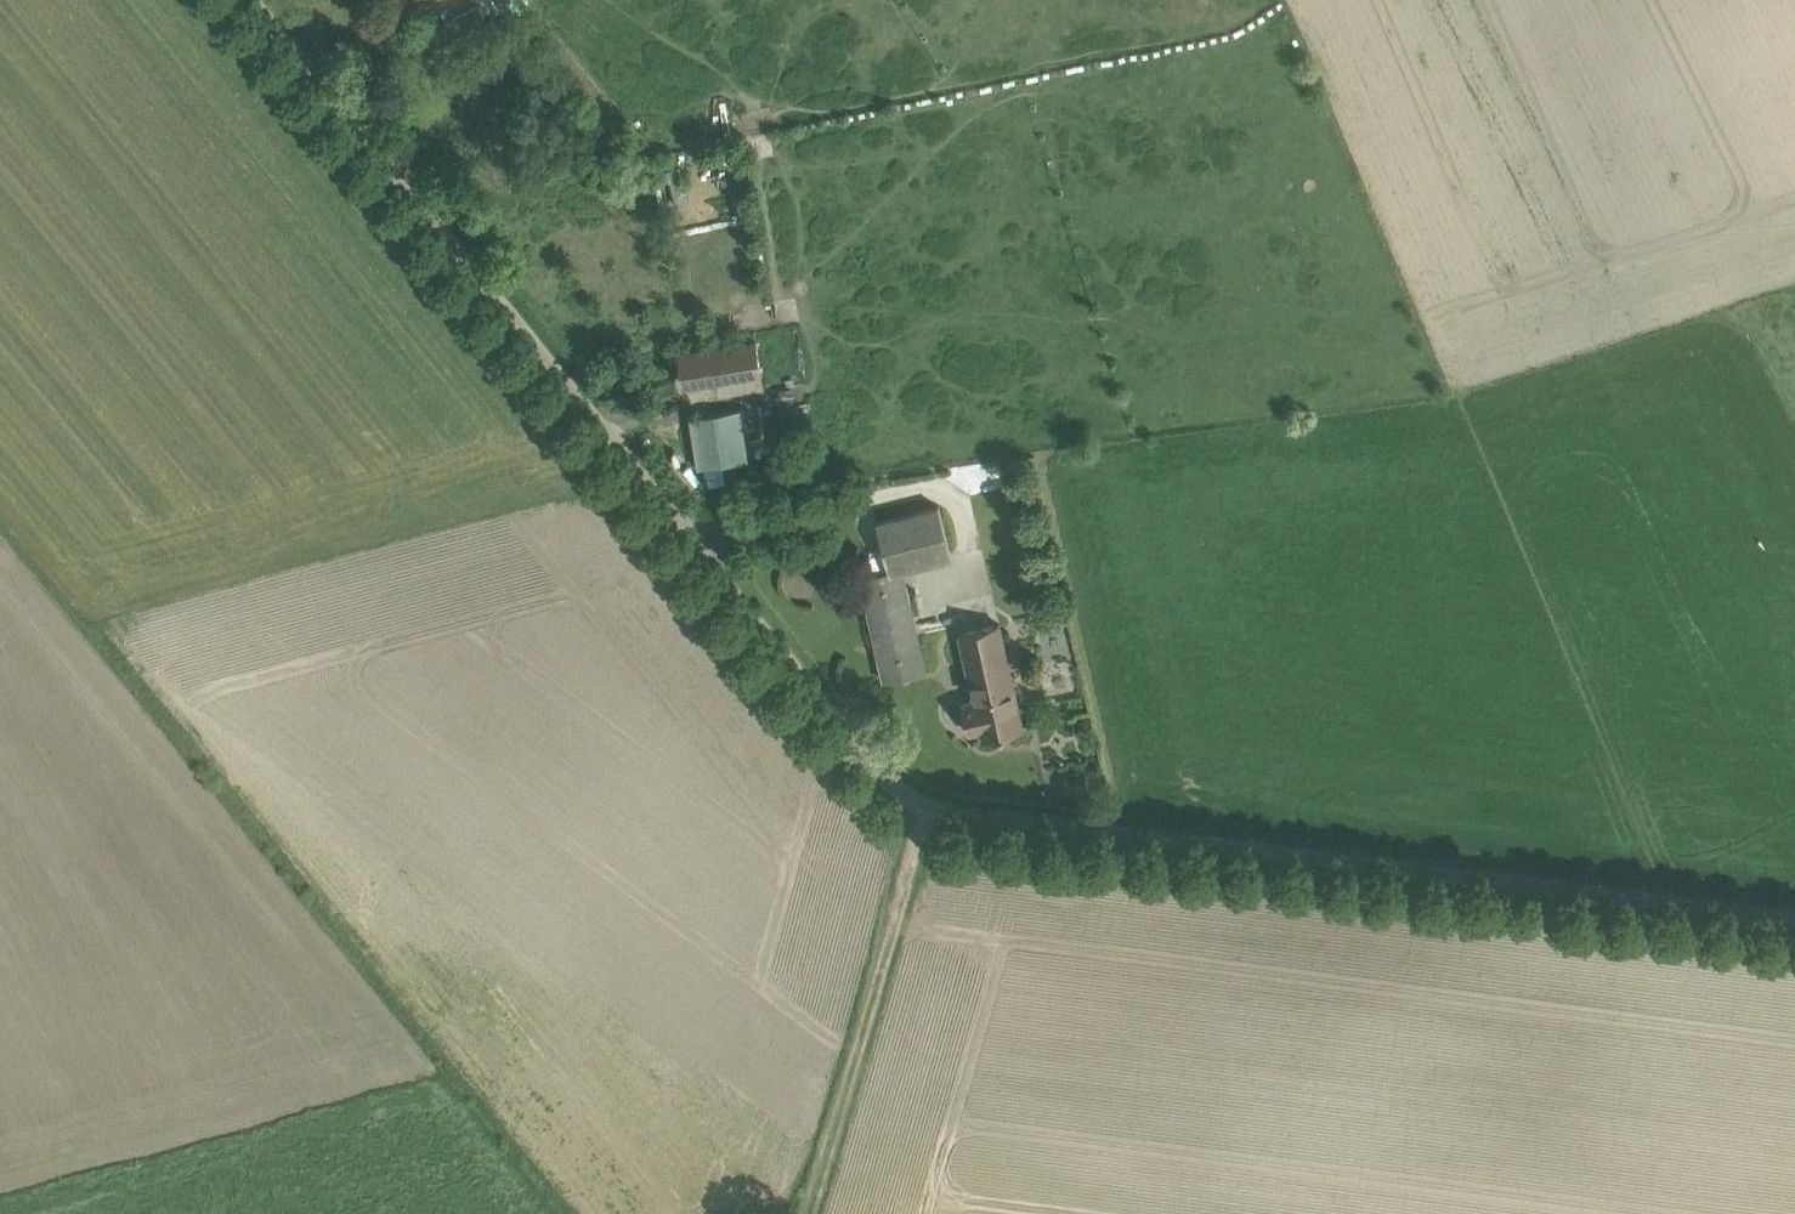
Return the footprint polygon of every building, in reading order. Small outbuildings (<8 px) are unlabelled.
[(443,10),(443,30),(485,29),(485,9),(443,10)] [(761,371),(756,340),(680,352),(685,383),(724,377),(726,390),(758,385),(756,372),(761,371)] [(797,412),(794,386),(779,387),(782,414),(797,412)] [(692,416),(699,466),(748,457),(740,409),(692,416)] [(889,570),(886,571),(862,576),(885,679),(926,670),(904,569),(954,558),(941,502),(877,517),(889,570)] [(960,631),(974,696),(962,699),(969,732),(982,729),(983,736),(1023,726),(1000,622),(960,631)]
